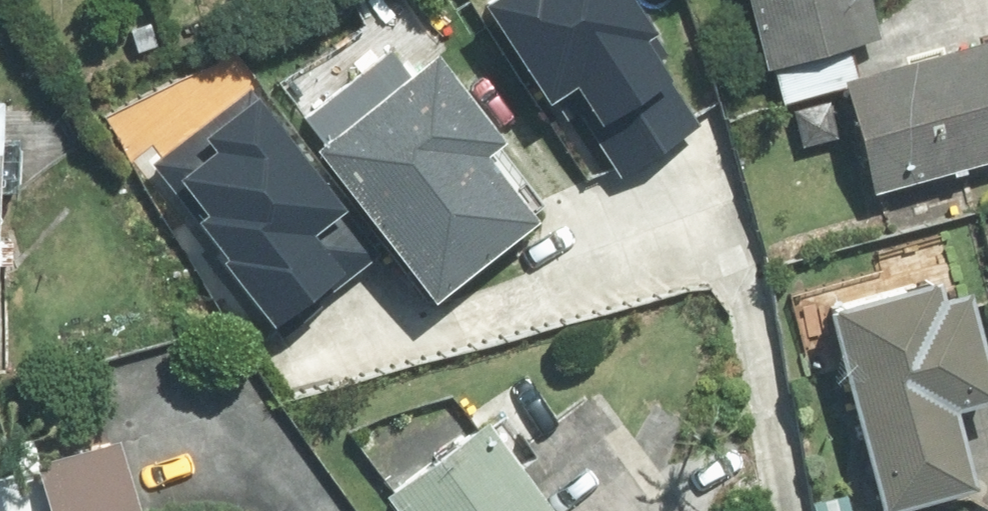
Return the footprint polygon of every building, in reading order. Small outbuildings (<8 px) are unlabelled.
[(456,12),(519,106),(549,86),(612,180),(694,125),(610,0),(475,0),(456,12)] [(855,0),(728,0),(757,78),(869,37),(855,0)] [(830,88),(865,208),(987,171),(987,105),(970,46),(830,88)] [(411,306),(511,220),(459,160),(482,141),(412,59),(289,164),(411,306)] [(195,156),(154,191),(175,216),(165,225),(256,331),(317,279),(288,245),(323,214),(223,98),(178,136),(195,156)] [(959,492),(940,422),(975,413),(942,286),(807,322),(857,510),(885,510),(959,492)] [(0,480),(0,510),(163,510),(134,419),(49,446),(55,463),(0,480)] [(470,432),(368,510),(532,510),(470,432)]
